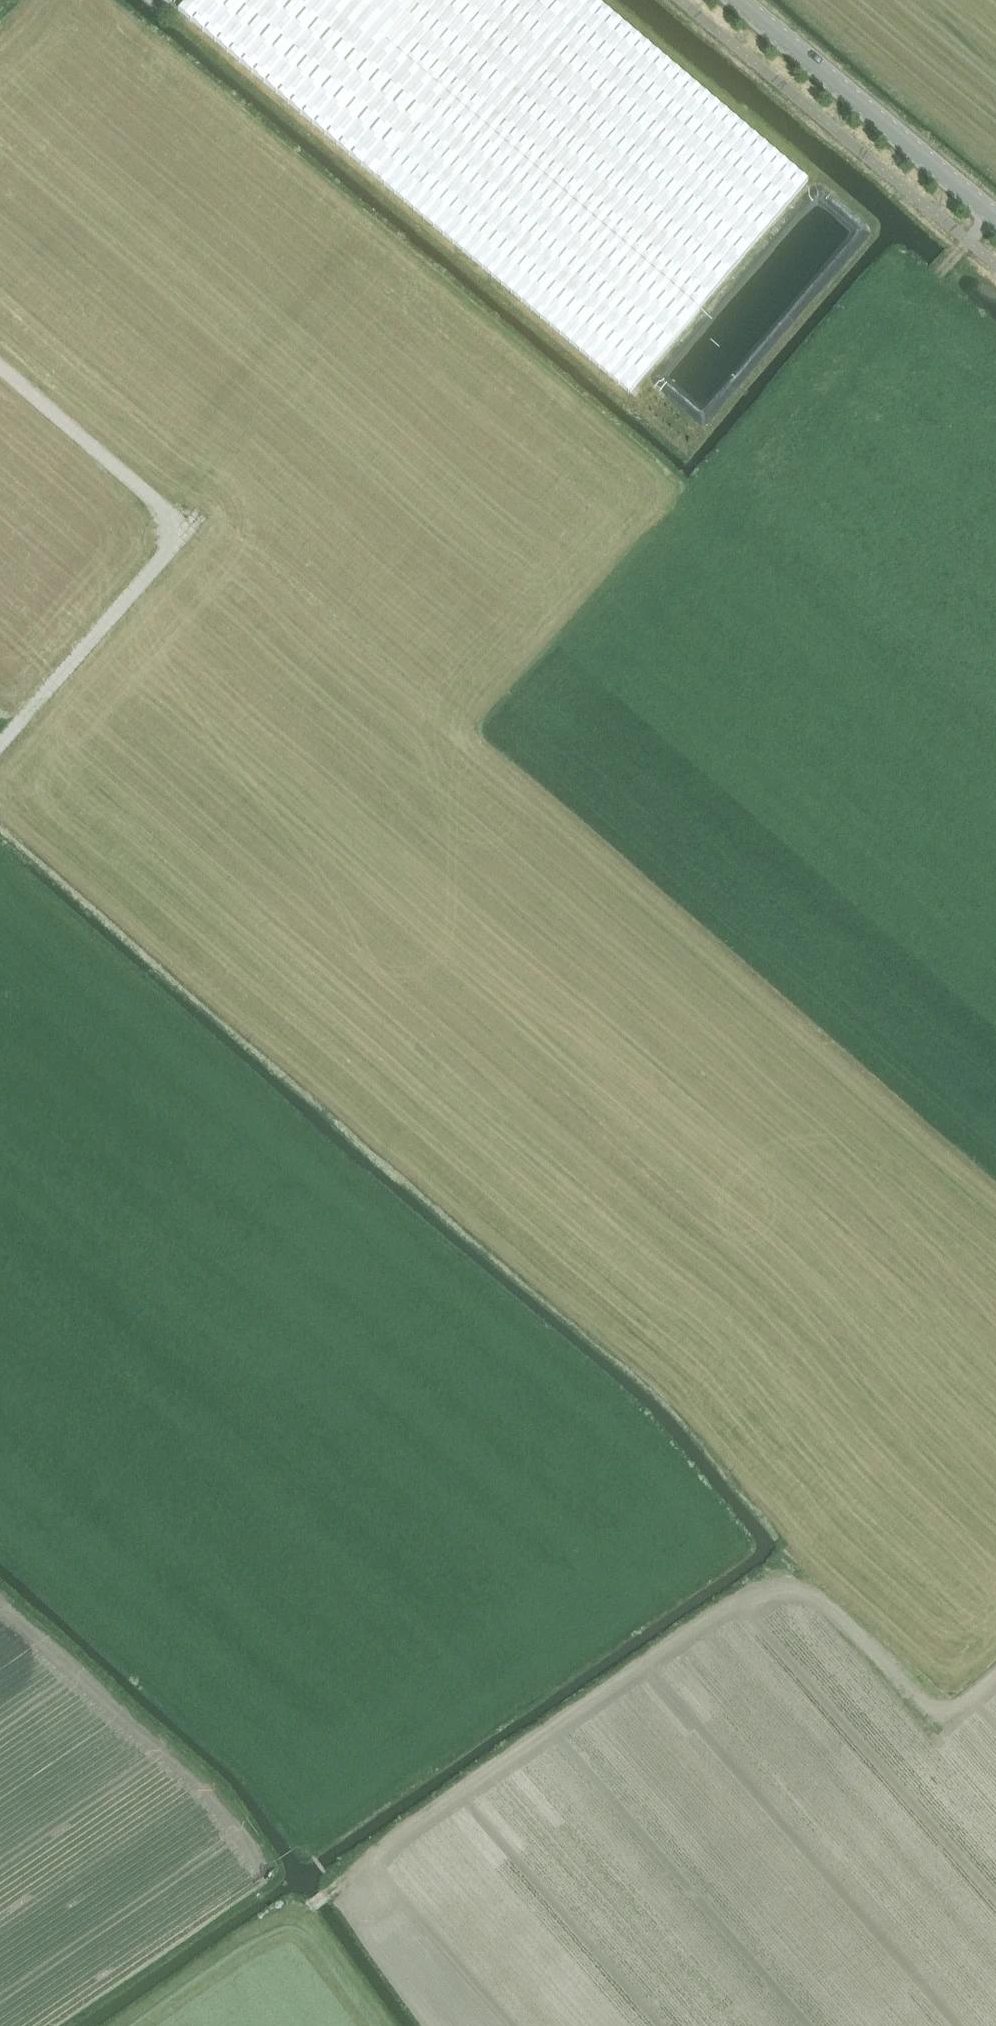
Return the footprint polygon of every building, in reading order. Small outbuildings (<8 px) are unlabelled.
[(182,9),(377,175),(380,171),(635,387),(700,309),(699,309),(809,180),(597,0),(189,0),(182,9)]
